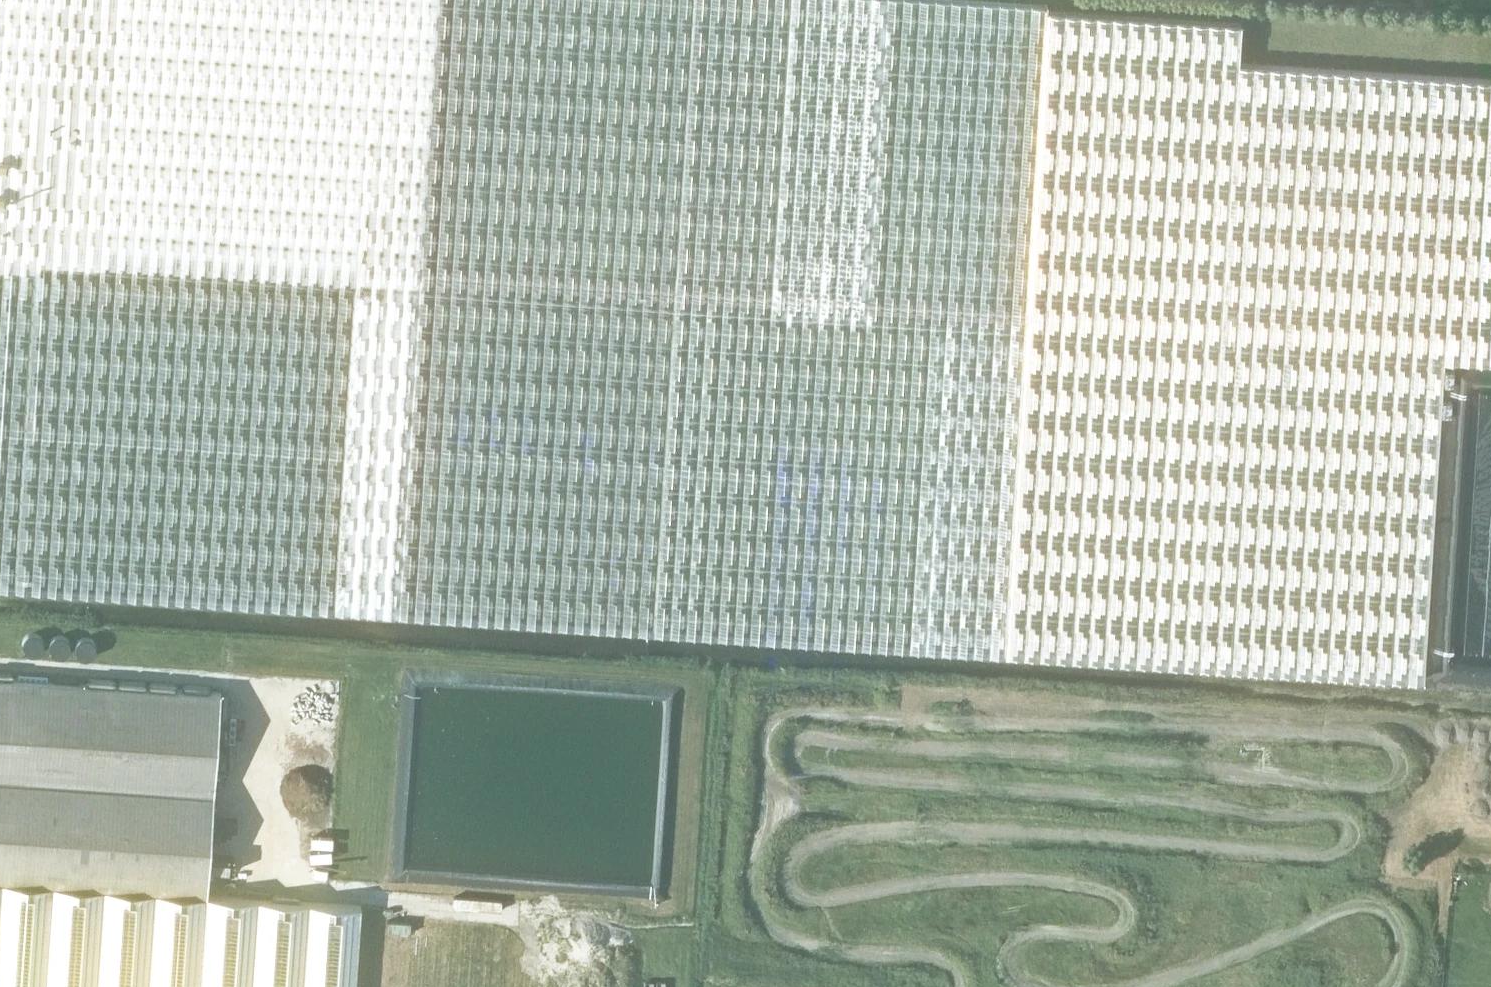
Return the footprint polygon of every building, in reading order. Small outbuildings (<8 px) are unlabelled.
[(897,647),(1008,655),(1422,682),(1442,359),(1490,362),(1490,76),(1239,60),(1241,22),(1048,10),(1048,6),(963,0),(0,0),(0,587),(897,647)] [(362,906),(207,895),(221,692),(0,677),(0,986),(356,986),(362,906)]
